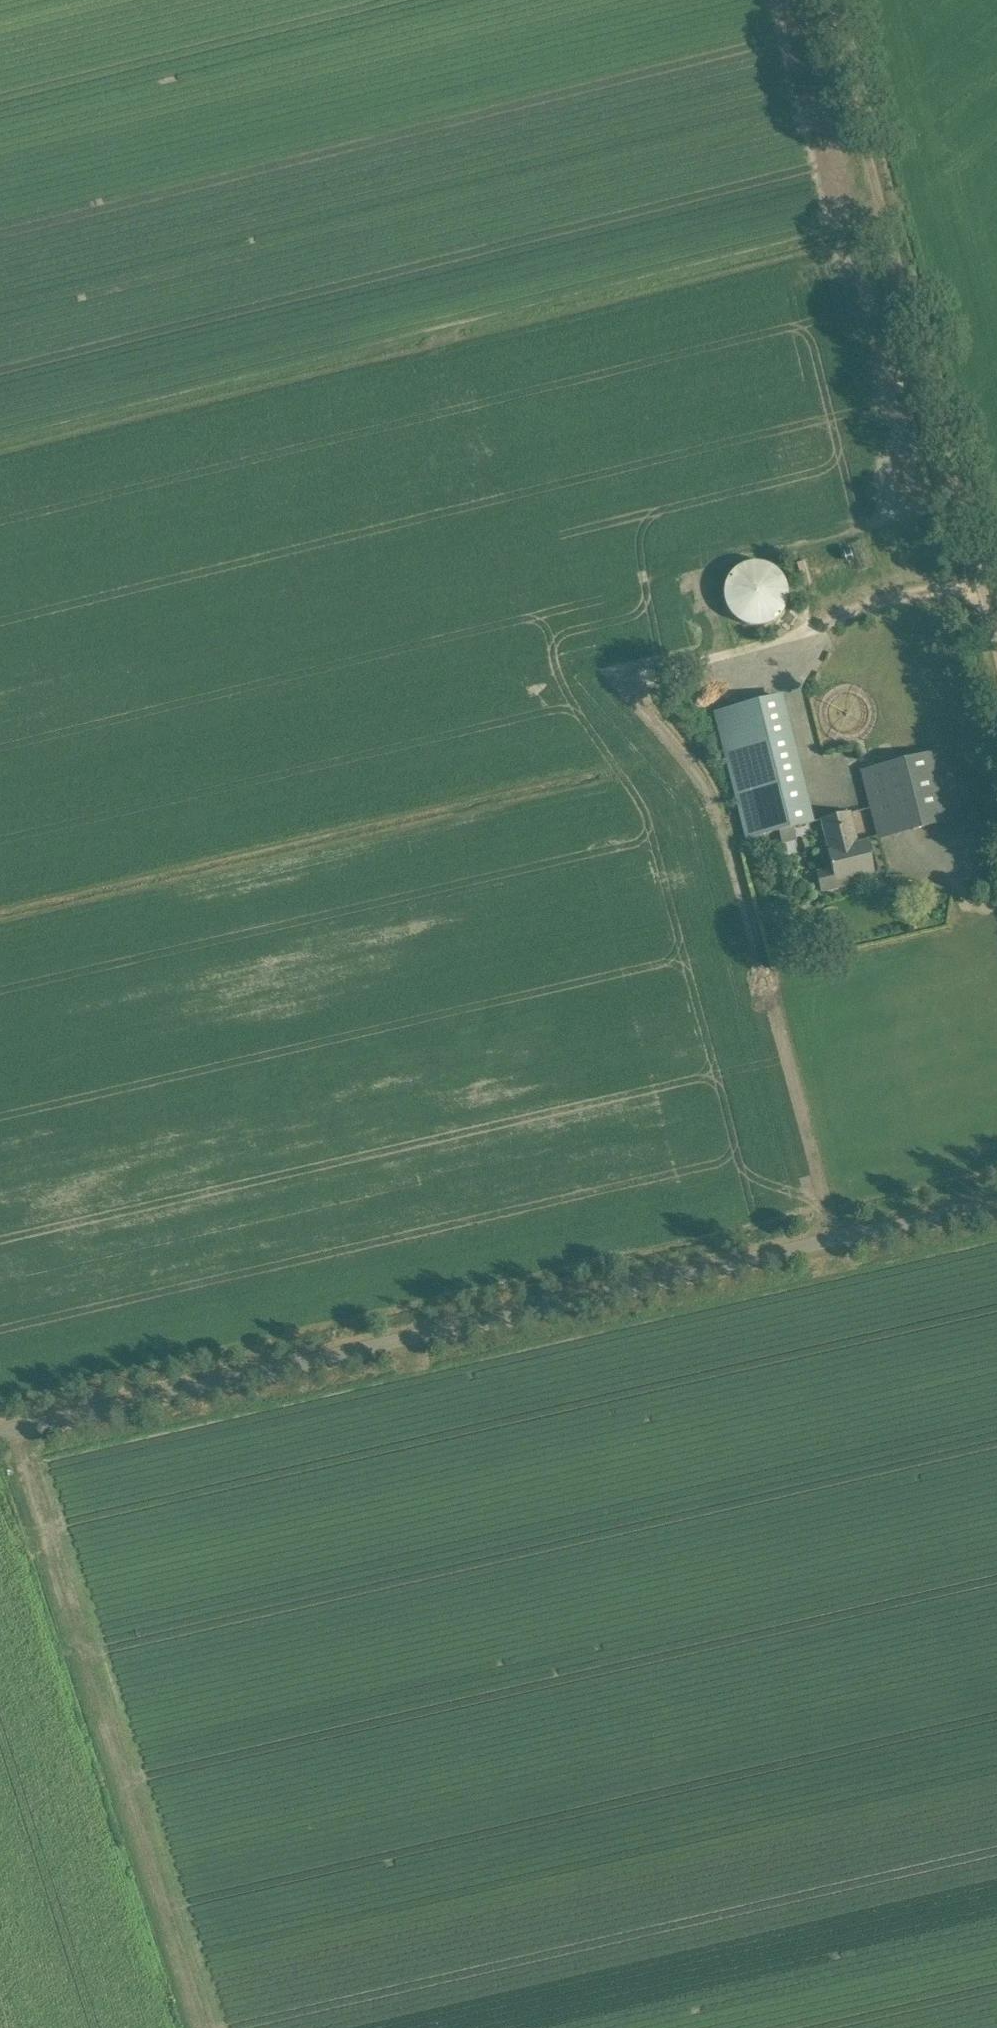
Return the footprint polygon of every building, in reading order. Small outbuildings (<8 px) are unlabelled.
[(723,592),(723,594),(723,597),(723,600),(724,603),(725,606),(726,608),(727,611),(729,613),(731,615),(733,617),(735,619),(737,621),(739,622),(742,624),(744,625),(747,626),(750,626),(753,627),(755,627),(758,627),(761,626),(764,626),(767,625),(769,624),(772,622),(774,621),(776,619),(778,617),(780,615),(782,613),(783,610),(785,608),(786,605),(787,602),(787,600),(787,597),(787,594),(787,591),(787,588),(786,586),(785,583),(784,580),(783,578),(781,576),(780,573),(778,571),(776,569),(773,568),(771,566),(769,565),(766,564),(763,563),(761,563),(758,562),(755,562),(752,562),(749,563),(747,563),(744,564),(741,565),(739,567),(737,568),(734,570),(732,572),(730,574),(729,576),(727,578),(726,581),(725,583),(724,586),(723,589),(723,592)] [(716,713),(747,839),(812,823),(781,697),(716,713)] [(939,753),(861,771),(879,839),(963,817),(946,751),(939,753)] [(850,812),(831,817),(821,819),(829,851),(828,851),(832,868),(817,872),(822,892),(854,884),(853,876),(857,875),(857,877),(874,872),(867,841),(858,843),(850,812)]
